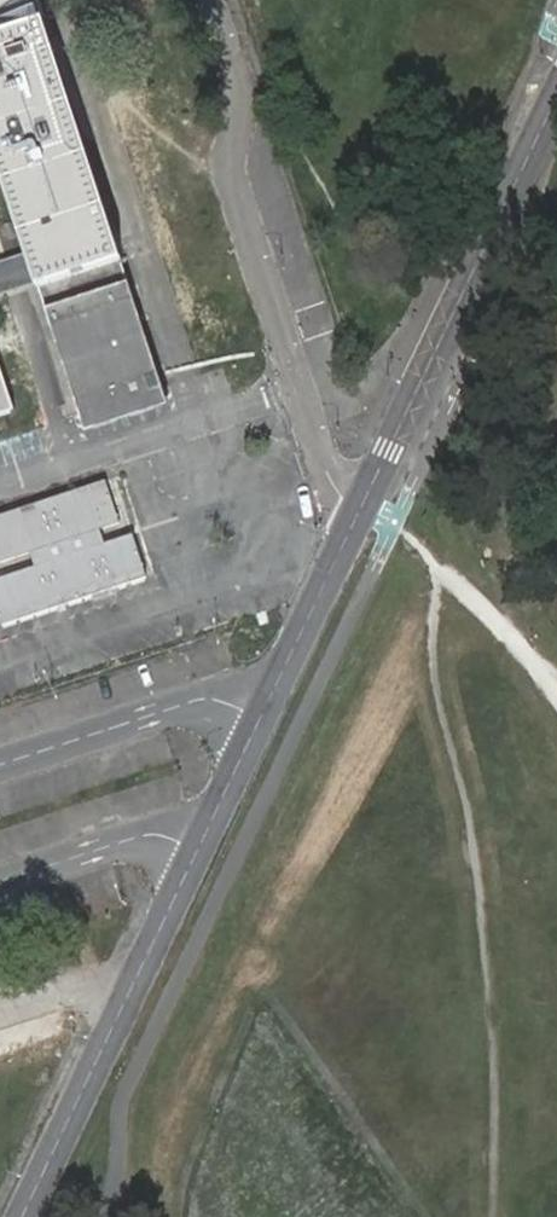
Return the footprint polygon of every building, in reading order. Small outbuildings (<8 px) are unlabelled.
[(0,158),(6,176),(12,195),(18,213),(22,223),(24,232),(30,251),(31,252),(33,260),(34,262),(36,269),(41,285),(53,281),(94,268),(127,258),(123,241),(117,223),(111,204),(108,195),(99,167),(93,148),(87,130),(81,111),(75,92),(70,74),(63,55),(67,54),(61,36),(59,28),(56,20),(50,0),(0,0),(0,157),(0,158)] [(15,295),(42,287),(41,285),(36,269),(34,262),(33,260),(31,252),(4,261),(0,262),(0,301),(15,295)] [(53,281),(41,285),(42,287),(44,292),(48,307),(68,370),(89,432),(130,419),(160,409),(175,404),(171,391),(162,365),(153,339),(144,311),(134,279),(127,258),(94,268),(53,281)] [(23,410),(0,340),(0,418),(23,410)] [(0,509),(0,565),(26,556),(26,558),(33,577),(33,579),(0,590),(0,646),(63,625),(104,611),(148,597),(133,547),(99,558),(98,556),(92,538),(92,536),(115,527),(100,477),(36,497),(0,509)] [(0,1036),(0,1073),(12,1069),(2,1035),(0,1036)]
